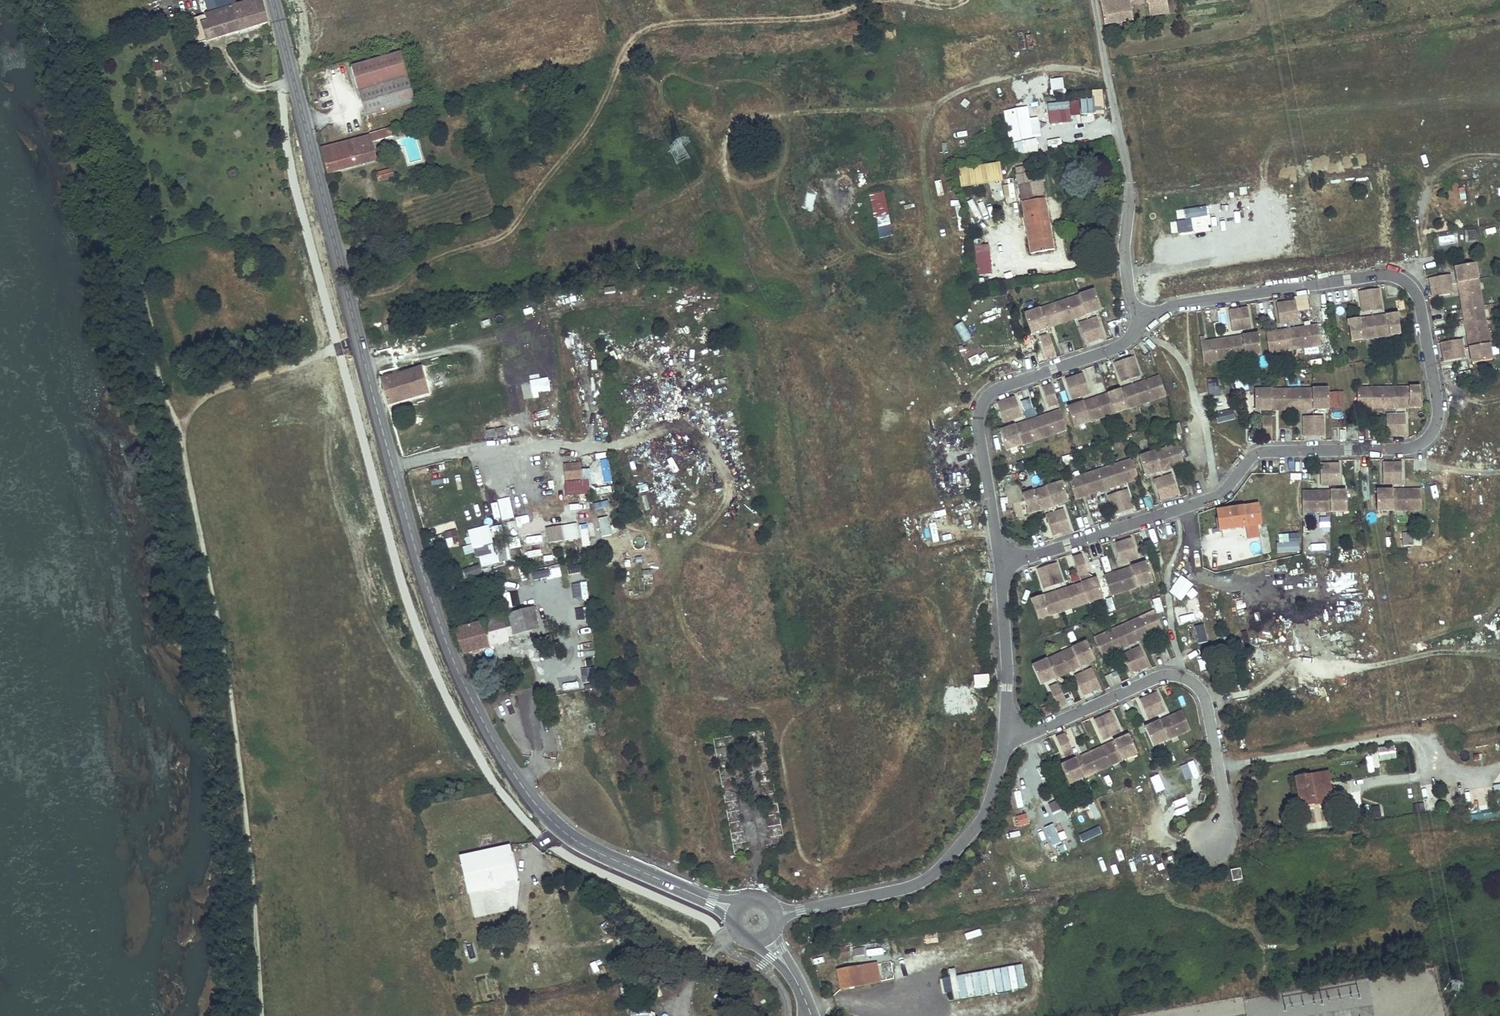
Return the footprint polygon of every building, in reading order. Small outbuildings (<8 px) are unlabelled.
[(190,20),(196,42),(211,37),(212,40),(267,23),(261,0),(254,0),(190,20)] [(207,0),(211,12),(234,4),(232,0),(207,0)] [(1104,25),(1133,21),(1130,1),(1130,0),(1100,0),(1104,25)] [(1146,4),(1148,3),(1150,15),(1178,11),(1177,0),(1145,0),(1146,4)] [(401,53),(353,65),(366,115),(414,102),(401,53)] [(1065,94),(1063,78),(1049,80),(1051,96),(1065,94)] [(1081,115),(1103,114),(1103,91),(1092,91),(1093,100),(1081,100),(1081,115)] [(1072,123),(1071,117),(1081,116),(1079,101),(1047,104),(1049,125),(1072,123)] [(1028,108),(1007,110),(1012,158),(1038,155),(1036,138),(1041,138),(1038,118),(1030,119),(1028,108)] [(372,136),(322,149),(327,171),(328,173),(378,161),(373,141),(396,135),(395,128),(371,134),(372,136)] [(961,191),(1003,183),(1000,163),(957,171),(961,191)] [(393,169),(377,173),(379,180),(395,175),(393,169)] [(1027,173),(1016,175),(1019,187),(1029,185),(1027,173)] [(1029,185),(1019,187),(1022,203),(1032,201),(1029,185)] [(874,227),(887,227),(887,192),(874,192),(874,227)] [(1032,201),(1022,203),(1031,254),(1053,250),(1044,200),(1032,201)] [(1477,230),(1466,231),(1467,243),(1478,242),(1477,230)] [(989,245),(973,247),(978,277),(993,275),(989,245)] [(1474,263),(1454,266),(1472,362),(1492,358),(1474,263)] [(366,267),(369,277),(375,276),(372,265),(366,267)] [(994,272),(994,282),(1013,280),(1012,271),(994,272)] [(1450,273),(1429,277),(1431,286),(1452,283),(1450,273)] [(1452,283),(1431,286),(1432,296),(1453,292),(1452,283)] [(1377,289),(1368,291),(1371,312),(1380,310),(1377,289)] [(1094,291),(1026,314),(1032,333),(1100,310),(1094,291)] [(1368,291),(1359,292),(1362,313),(1371,312),(1368,291)] [(1294,301),(1285,303),(1288,324),(1297,322),(1294,301)] [(1285,303),(1276,304),(1279,325),(1288,324),(1285,303)] [(1233,310),(1224,312),(1227,333),(1236,331),(1233,310)] [(1224,312),(1215,313),(1218,334),(1227,333),(1224,312)] [(1396,314),(1356,320),(1359,340),(1399,334),(1396,314)] [(1096,318),(1087,321),(1094,341),(1103,338),(1096,318)] [(1087,321),(1079,324),(1085,344),(1094,341),(1087,321)] [(1316,325),(1200,342),(1203,362),(1319,345),(1316,325)] [(1049,334),(1040,337),(1047,357),(1056,354),(1049,334)] [(1461,338),(1440,342),(1442,352),(1463,348),(1461,338)] [(1463,348),(1442,352),(1444,361),(1465,357),(1463,348)] [(1133,357),(1124,360),(1131,380),(1140,377),(1133,357)] [(1124,360),(1115,363),(1122,383),(1131,380),(1124,360)] [(430,365),(422,368),(429,393),(438,391),(430,365)] [(422,368),(380,379),(388,405),(429,393),(422,368)] [(1084,373),(1075,376),(1082,396),(1091,393),(1084,373)] [(1075,376),(1066,379),(1073,399),(1082,396),(1075,376)] [(1166,396),(1159,376),(1070,407),(1076,427),(1166,396)] [(530,380),(531,395),(550,393),(549,379),(530,380)] [(1219,380),(1207,380),(1208,397),(1219,397),(1219,380)] [(1249,382),(1238,383),(1239,391),(1249,390),(1249,382)] [(1053,384),(1044,387),(1051,407),(1060,404),(1053,384)] [(1419,386),(1357,387),(1357,407),(1420,406),(1419,386)] [(1327,388),(1255,389),(1255,409),(1328,408),(1327,388)] [(1223,403),(1230,403),(1231,394),(1224,394),(1223,403)] [(1016,397),(1008,399),(1014,420),(1023,417),(1016,397)] [(1008,399),(999,403),(1006,423),(1014,420),(1008,399)] [(1029,399),(1019,402),(1025,421),(1036,418),(1029,399)] [(1062,410),(1002,430),(1009,450),(1068,430),(1062,410)] [(1219,423),(1235,420),(1233,410),(1217,413),(1219,423)] [(1395,414),(1386,414),(1386,436),(1395,436),(1395,414)] [(1404,414),(1395,414),(1395,436),(1405,435),(1404,414)] [(1322,415),(1313,416),(1313,437),(1323,437),(1322,415)] [(1271,416),(1262,416),(1262,438),(1271,438),(1271,416)] [(1313,416),(1304,416),(1304,437),(1313,437),(1313,416)] [(1178,445),(1141,457),(1147,476),(1184,464),(1178,445)] [(1132,459),(1073,479),(1079,498),(1139,479),(1132,459)] [(566,497),(592,495),(590,472),(582,472),(581,463),(563,464),(566,497)] [(1392,463),(1382,463),(1383,484),(1392,484),(1392,463)] [(1401,463),(1392,463),(1392,484),(1402,484),(1401,463)] [(1329,464),(1320,464),(1320,486),(1330,485),(1329,464)] [(1339,464),(1329,464),(1330,485),(1339,485),(1339,464)] [(1014,475),(1003,480),(1011,499),(1022,494),(1014,475)] [(413,492),(426,488),(423,478),(411,481),(413,492)] [(1173,478),(1164,481),(1170,497),(1179,494),(1173,478)] [(1065,481),(1024,495),(1030,514),(1071,500),(1065,481)] [(1164,481),(1156,483),(1161,500),(1170,497),(1164,481)] [(1420,489),(1377,490),(1378,511),(1421,510),(1420,489)] [(1345,491),(1302,492),(1303,512),(1345,511),(1345,491)] [(1127,492),(1119,495),(1124,512),(1133,509),(1127,492)] [(1119,495),(1110,498),(1115,515),(1124,512),(1119,495)] [(511,499),(499,500),(502,528),(513,527),(511,499)] [(1220,530),(1273,522),(1270,502),(1217,510),(1220,530)] [(1068,512),(1059,515),(1065,531),(1074,529),(1068,512)] [(1059,515),(1050,518),(1056,534),(1065,531),(1059,515)] [(597,520),(602,538),(611,535),(607,518),(597,520)] [(1320,533),(1329,533),(1329,518),(1320,518),(1320,533)] [(545,529),(547,544),(579,539),(577,524),(545,529)] [(579,526),(582,548),(590,546),(587,525),(579,526)] [(480,567),(497,563),(488,526),(468,531),(471,546),(462,548),(464,556),(476,553),(480,567)] [(1298,528),(1277,531),(1279,543),(1299,540),(1298,528)] [(1149,544),(1156,542),(1153,529),(1147,530),(1149,544)] [(455,530),(448,533),(451,543),(458,541),(455,530)] [(448,533),(427,539),(430,550),(451,543),(448,533)] [(1132,538),(1123,541),(1130,561),(1139,558),(1132,538)] [(1123,541),(1114,544),(1121,564),(1130,561),(1123,541)] [(1083,554),(1074,557),(1081,577),(1090,575),(1083,554)] [(1106,557),(1100,559),(1104,572),(1110,570),(1106,557)] [(1057,563),(1048,566),(1055,586),(1064,583),(1057,563)] [(1146,563),(1105,577),(1111,596),(1152,582),(1146,563)] [(1048,566),(1039,569),(1046,589),(1055,586),(1048,566)] [(1097,579),(1033,601),(1039,620),(1103,598),(1097,579)] [(644,580),(644,589),(653,589),(653,580),(644,580)] [(1109,613),(1115,612),(1112,599),(1105,601),(1109,613)] [(1159,599),(1154,601),(1157,614),(1163,612),(1159,599)] [(1073,623),(1090,619),(1087,607),(1070,612),(1073,623)] [(533,609),(454,630),(459,644),(462,654),(507,641),(506,638),(538,629),(533,609)] [(539,630),(547,629),(545,610),(537,610),(539,630)] [(1155,611),(1095,638),(1103,657),(1163,630),(1155,611)] [(1197,645),(1205,644),(1205,624),(1196,624),(1197,645)] [(584,652),(593,651),(592,635),(583,635),(584,652)] [(1087,642),(1034,666),(1042,684),(1095,660),(1087,642)] [(1140,647),(1131,650),(1140,670),(1149,666),(1140,647)] [(1131,650),(1123,654),(1131,674),(1140,670),(1131,650)] [(582,682),(596,682),(596,667),(581,668),(582,682)] [(1093,668),(1084,672),(1093,691),(1101,687),(1093,668)] [(1084,672),(1076,676),(1084,695),(1093,691),(1084,672)] [(561,676),(563,691),(579,689),(578,674),(561,676)] [(974,676),(974,689),(988,689),(989,676),(974,676)] [(1059,683),(1051,687),(1059,706),(1068,702),(1059,683)] [(1155,693),(1146,697),(1155,716),(1164,713),(1155,693)] [(1146,697),(1138,701),(1147,720),(1155,716),(1146,697)] [(1179,712),(1144,729),(1152,747),(1188,731),(1179,712)] [(512,733),(527,729),(522,714),(507,719),(512,733)] [(1110,714),(1102,717),(1110,737),(1119,733),(1110,714)] [(1102,717),(1093,721),(1102,741),(1110,737),(1102,717)] [(1064,734),(1055,738),(1064,758),(1073,754),(1064,734)] [(1128,736),(1062,766),(1070,784),(1136,754),(1128,736)] [(1327,773),(1295,778),(1300,806),(1314,804),(1312,796),(1330,794),(1327,773)] [(1330,794),(1312,796),(1314,804),(1331,801),(1331,797),(1330,794)] [(1017,815),(1017,826),(1028,826),(1027,815),(1017,815)] [(1063,825),(1049,832),(1056,845),(1069,838),(1063,825)] [(1119,850),(1133,844),(1127,831),(1114,837),(1119,850)] [(508,846),(459,857),(467,892),(516,882),(508,846)] [(1240,869),(1230,871),(1233,881),(1242,880),(1240,869)] [(474,918),(506,910),(501,890),(469,897),(474,918)] [(569,894),(558,896),(560,904),(570,902),(569,894)] [(1366,894),(1357,896),(1358,905),(1368,903),(1366,894)] [(857,958),(876,957),(875,946),(856,947),(857,958)] [(849,947),(833,950),(835,960),(851,957),(849,947)] [(876,963),(837,971),(841,989),(880,982),(876,963)] [(1022,966),(957,977),(955,969),(949,971),(954,1000),(1026,988),(1022,966)] [(1244,998),(1196,1005),(1197,1015),(1246,1015),(1244,998)]
